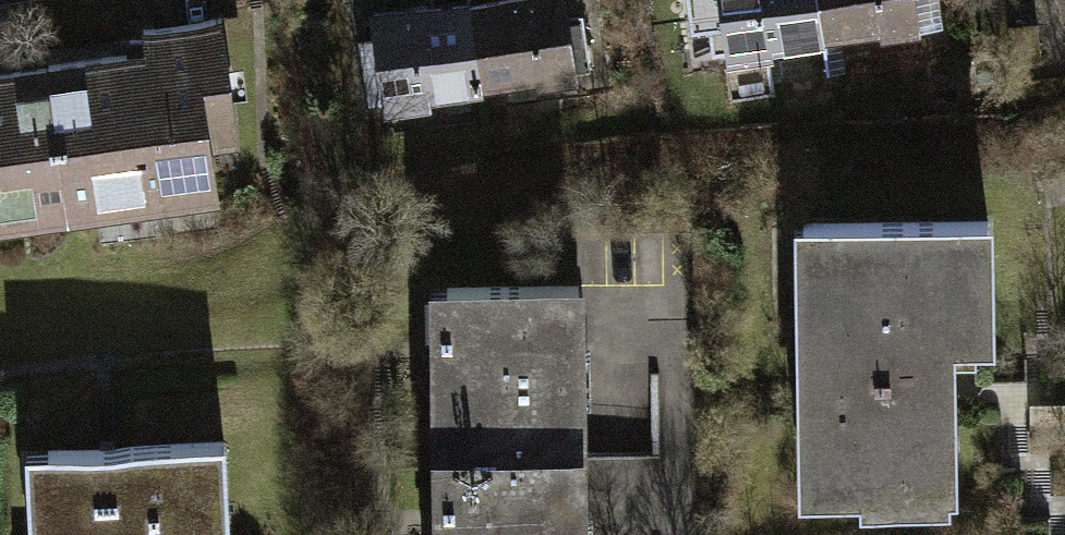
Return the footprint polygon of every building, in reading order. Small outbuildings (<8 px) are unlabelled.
[(477,81),(467,0),(430,0),(431,6),(373,13),(378,56),(364,57),(368,94),(477,81)] [(588,68),(583,29),(567,31),(563,0),(467,0),(477,81),(588,68)] [(821,35),(817,0),(680,0),(683,27),(708,23),(712,51),(770,44),(769,41),(821,35)] [(932,21),(929,0),(817,0),(821,35),(932,21)] [(124,55),(47,66),(68,214),(102,209),(100,192),(138,186),(140,201),(175,196),(172,179),(214,173),(206,119),(234,115),(220,19),(147,29),(152,66),(126,70),(124,55)] [(47,66),(0,73),(0,206),(31,202),(34,219),(68,214),(47,66)] [(802,333),(802,494),(951,493),(950,364),(940,364),(940,339),(986,339),(985,220),(809,221),(809,333),(802,333)] [(444,365),(444,454),(577,454),(576,286),(445,286),(445,329),(425,329),(425,365),(444,365)] [(217,439),(41,449),(46,534),(223,534),(217,439)] [(447,534),(577,534),(577,454),(444,454),(444,499),(429,499),(429,533),(447,533),(447,534)]
